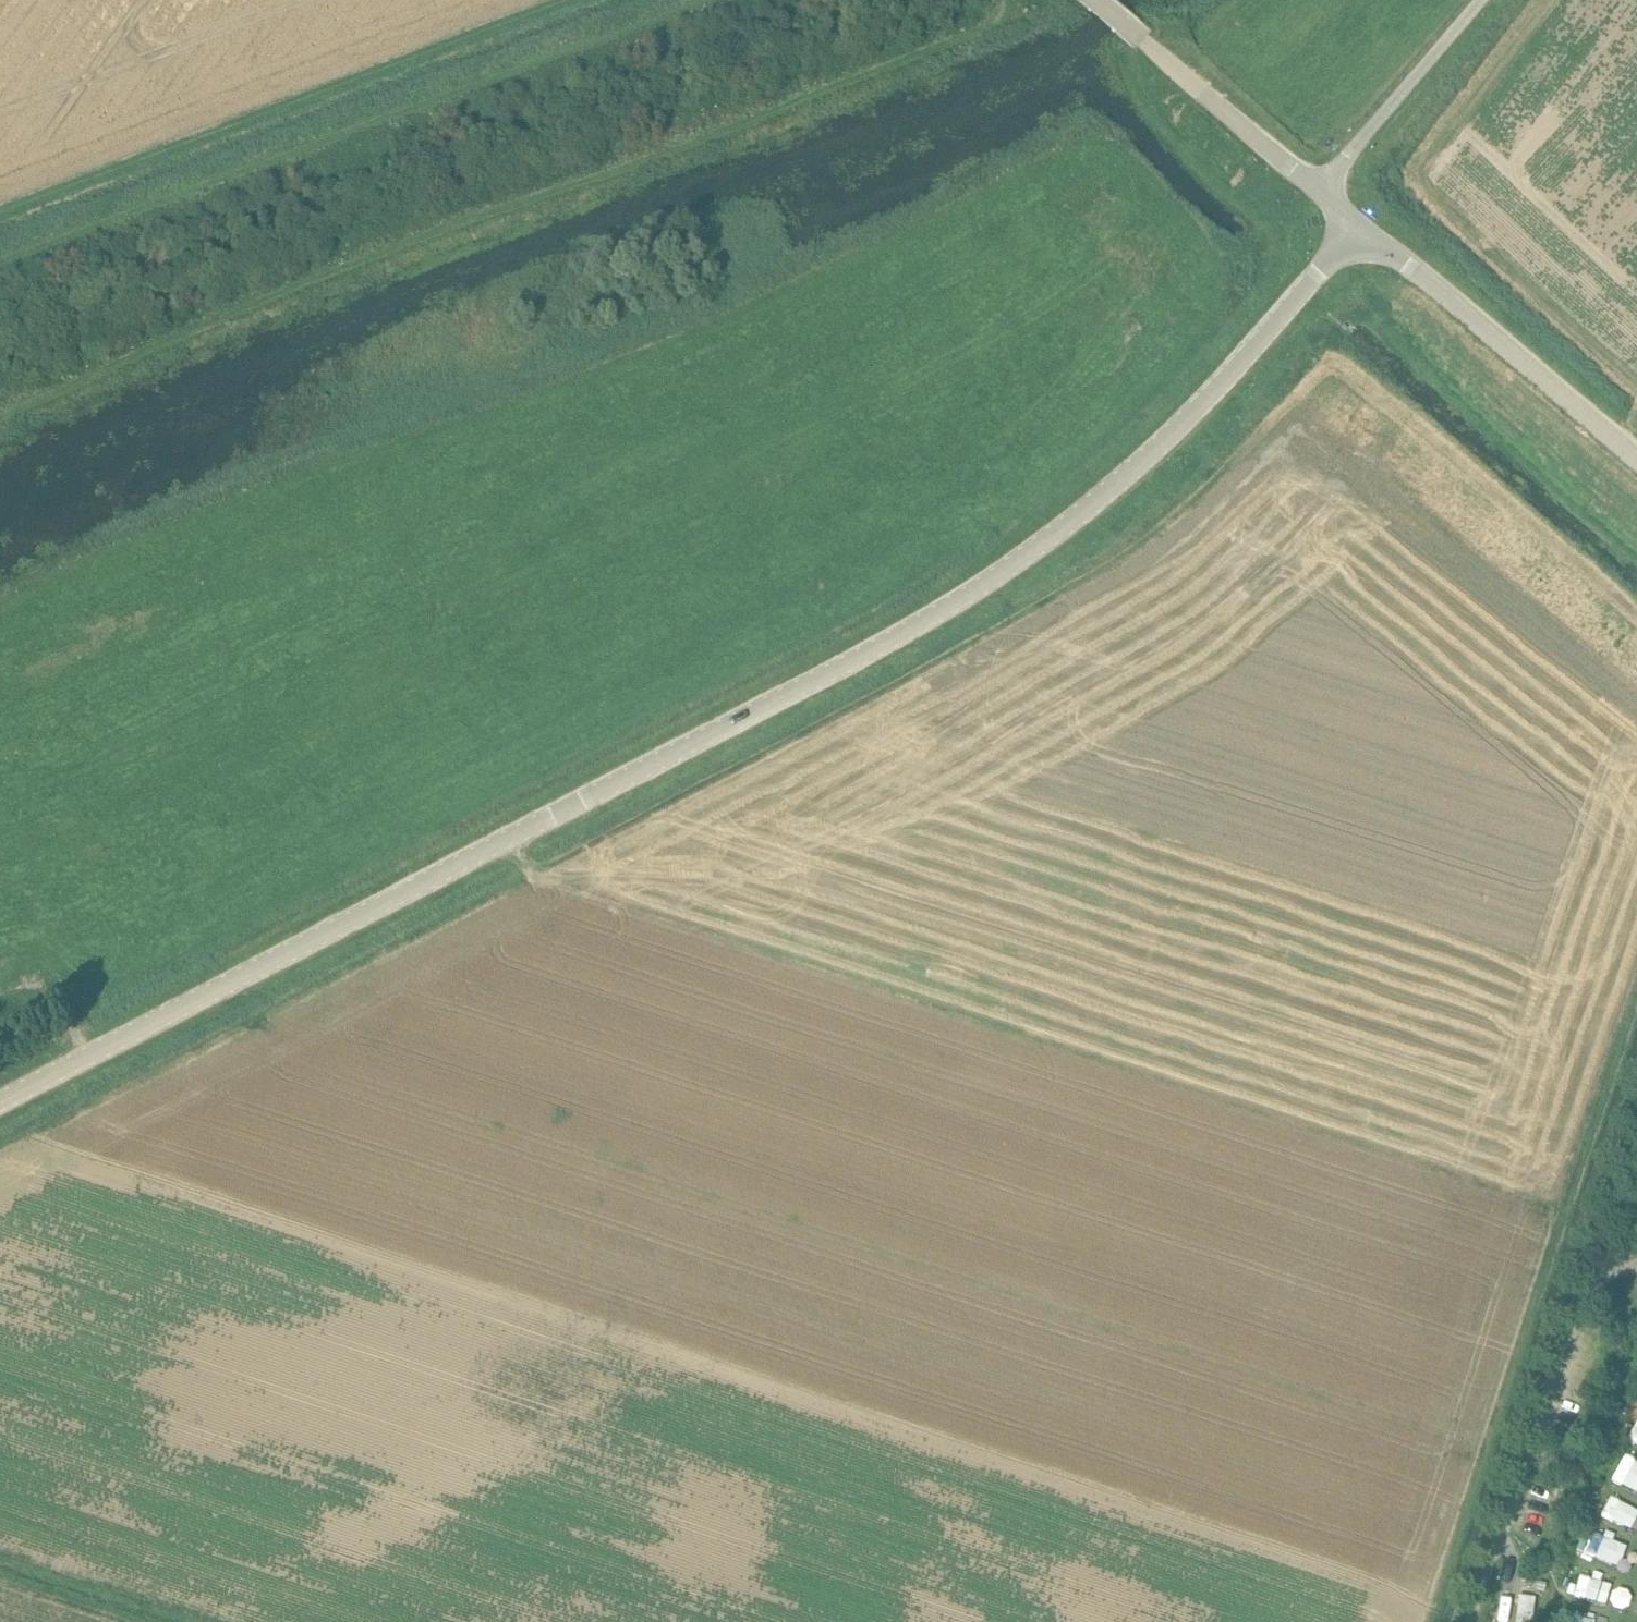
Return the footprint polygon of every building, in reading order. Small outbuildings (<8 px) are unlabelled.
[(1619,1405),(1612,1417),(1622,1423),(1629,1411),(1619,1405)] [(1623,1423),(1618,1432),(1627,1437),(1632,1428),(1623,1423)] [(1582,1536),(1576,1551),(1582,1553),(1588,1538),(1582,1536)] [(1562,1576),(1558,1587),(1569,1591),(1572,1580),(1562,1576)] [(1537,1582),(1536,1590),(1545,1592),(1546,1584),(1537,1582)] [(1535,1599),(1519,1597),(1516,1621),(1532,1621),(1535,1599)]
